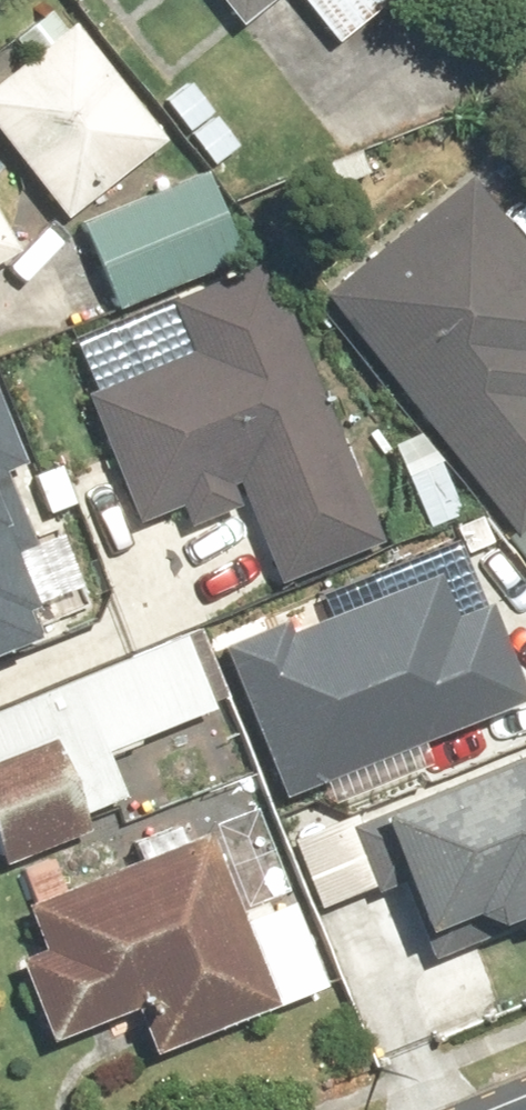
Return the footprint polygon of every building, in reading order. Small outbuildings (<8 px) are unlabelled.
[(234,31),(273,0),(210,0),(234,31)] [(393,0),(298,0),(335,47),(393,0)] [(0,74),(0,147),(65,227),(162,148),(52,12),(30,29),(40,42),(0,74)] [(188,83),(160,104),(211,170),(239,148),(188,83)] [(206,176),(74,226),(108,316),(240,266),(206,176)] [(472,179),(322,297),(512,539),(525,528),(525,248),(472,179)] [(12,251),(0,231),(0,258),(12,251)] [(179,355),(84,394),(96,423),(59,439),(85,503),(112,492),(128,532),(186,509),(193,527),(239,508),(269,582),(377,537),(264,264),(160,307),(179,355)] [(80,526),(62,480),(28,493),(0,424),(0,622),(68,594),(46,539),(80,526)] [(448,459),(404,474),(423,533),(467,518),(448,459)] [(211,647),(278,809),(525,706),(525,699),(485,600),(307,674),(283,617),(211,647)] [(0,762),(0,866),(84,830),(47,742),(0,762)] [(369,826),(418,939),(479,913),(488,935),(525,919),(525,758),(369,826)] [(356,822),(289,845),(313,917),(380,894),(356,822)] [(69,890),(57,858),(18,873),(30,905),(19,909),(34,949),(8,960),(42,1048),(127,1015),(145,1059),(322,990),(290,907),(234,929),(199,839),(69,890)]
